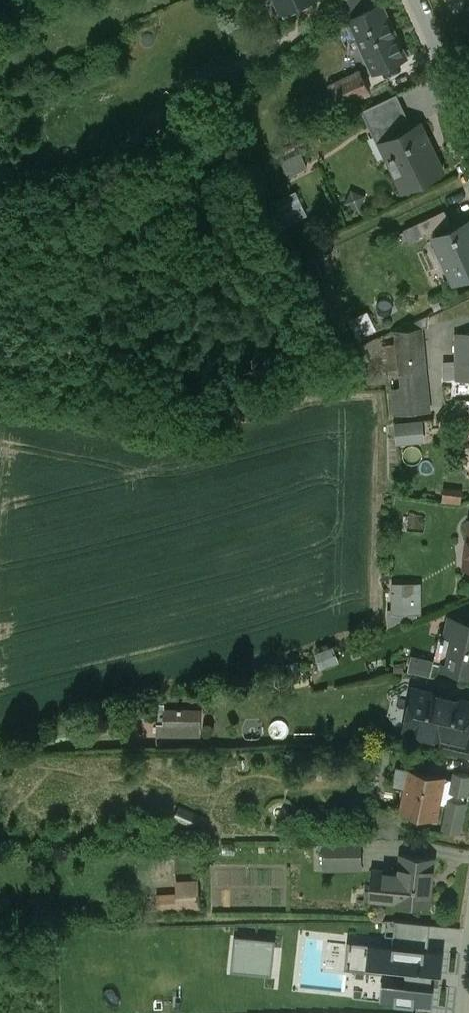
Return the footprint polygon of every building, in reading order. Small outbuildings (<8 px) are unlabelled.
[(285,14),(306,5),(304,1),(306,0),(279,0),(285,14)] [(406,58),(379,3),(347,19),(355,36),(357,35),(375,72),(406,58)] [(211,61),(183,79),(197,100),(225,82),(211,61)] [(360,70),(329,84),(339,105),(369,91),(360,70)] [(395,94),(361,110),(373,135),(380,131),(385,140),(411,128),(395,94)] [(411,128),(385,140),(391,154),(387,156),(403,190),(442,171),(420,124),(411,128)] [(301,155),(283,164),(288,176),(306,168),(301,155)] [(276,199),(287,223),(310,213),(299,189),(276,199)] [(443,211),(415,224),(421,235),(448,223),(443,211)] [(433,237),(453,282),(468,275),(468,226),(467,222),(433,237)] [(353,317),(358,335),(377,330),(372,311),(353,317)] [(420,328),(396,330),(400,374),(424,372),(420,328)] [(455,333),(456,381),(468,381),(468,333),(455,333)] [(424,372),(400,374),(401,388),(392,389),(395,414),(428,411),(424,372)] [(426,418),(397,419),(398,442),(427,440),(426,418)] [(394,581),(394,614),(423,614),(424,581),(394,581)] [(451,620),(440,667),(468,673),(468,624),(451,620)] [(414,652),(409,670),(432,675),(437,658),(414,652)] [(413,689),(404,728),(415,731),(416,733),(435,737),(437,736),(443,738),(464,742),(464,741),(468,721),(468,703),(413,689)] [(160,706),(159,735),(204,736),(204,707),(160,706)] [(443,738),(440,751),(468,758),(468,743),(464,741),(464,742),(443,738)] [(409,769),(396,766),(392,784),(406,787),(409,769)] [(443,776),(409,769),(406,787),(401,812),(402,812),(435,818),(443,776)] [(468,804),(468,772),(452,769),(442,828),(464,832),(468,804)] [(401,812),(373,806),(366,839),(397,838),(402,812),(401,812)] [(359,839),(323,840),(324,868),(360,867),(359,839)] [(433,860),(400,856),(397,884),(381,883),(380,899),(428,905),(433,860)] [(159,891),(160,908),(202,906),(201,877),(178,878),(179,890),(159,891)] [(441,949),(364,939),(360,969),(383,972),(380,1001),(428,1007),(432,975),(438,976),(441,949)]
